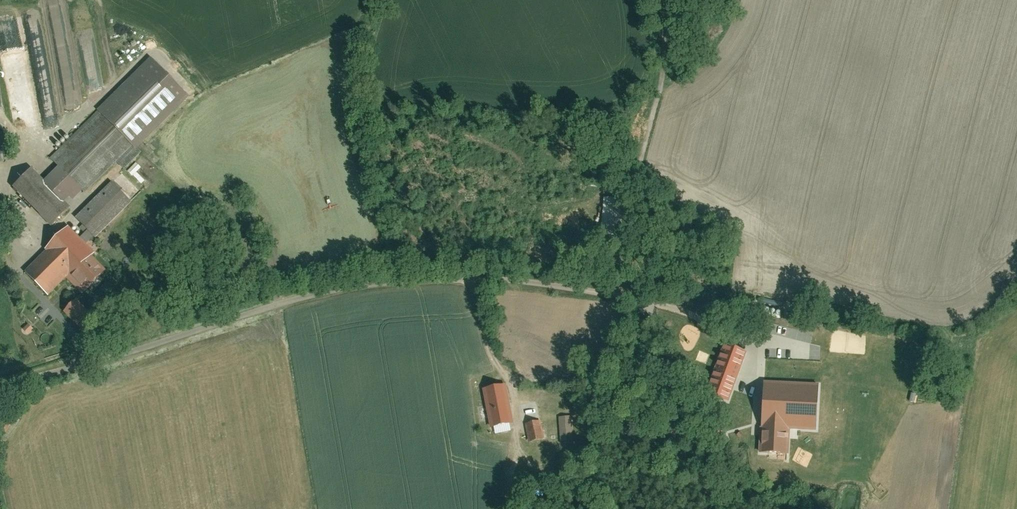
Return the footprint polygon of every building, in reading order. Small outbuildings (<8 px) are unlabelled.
[(51,2),(53,20),(64,18),(62,1),(51,2)] [(192,94),(151,54),(96,110),(135,150),(192,94)] [(87,196),(135,150),(96,110),(48,156),(58,167),(81,191),(87,196)] [(129,169),(133,174),(142,167),(138,162),(129,169)] [(81,191),(58,167),(43,181),(66,206),(81,191)] [(31,168),(11,187),(51,228),(71,210),(66,206),(43,181),(31,168)] [(132,201),(111,180),(74,219),(95,240),(132,201)] [(106,269),(68,230),(25,271),(50,297),(67,280),(80,294),(106,269)] [(90,312),(77,299),(64,312),(77,325),(90,312)] [(749,350),(724,341),(704,393),(730,402),(749,350)] [(819,381),(760,378),(756,451),(786,453),(788,427),(816,429),(819,381)] [(504,383),(482,388),(492,430),(513,425),(504,383)] [(540,417),(523,422),(529,444),(546,439),(540,417)] [(728,429),(714,431),(717,443),(730,441),(728,429)] [(847,487),(845,496),(856,498),(857,490),(847,487)]
